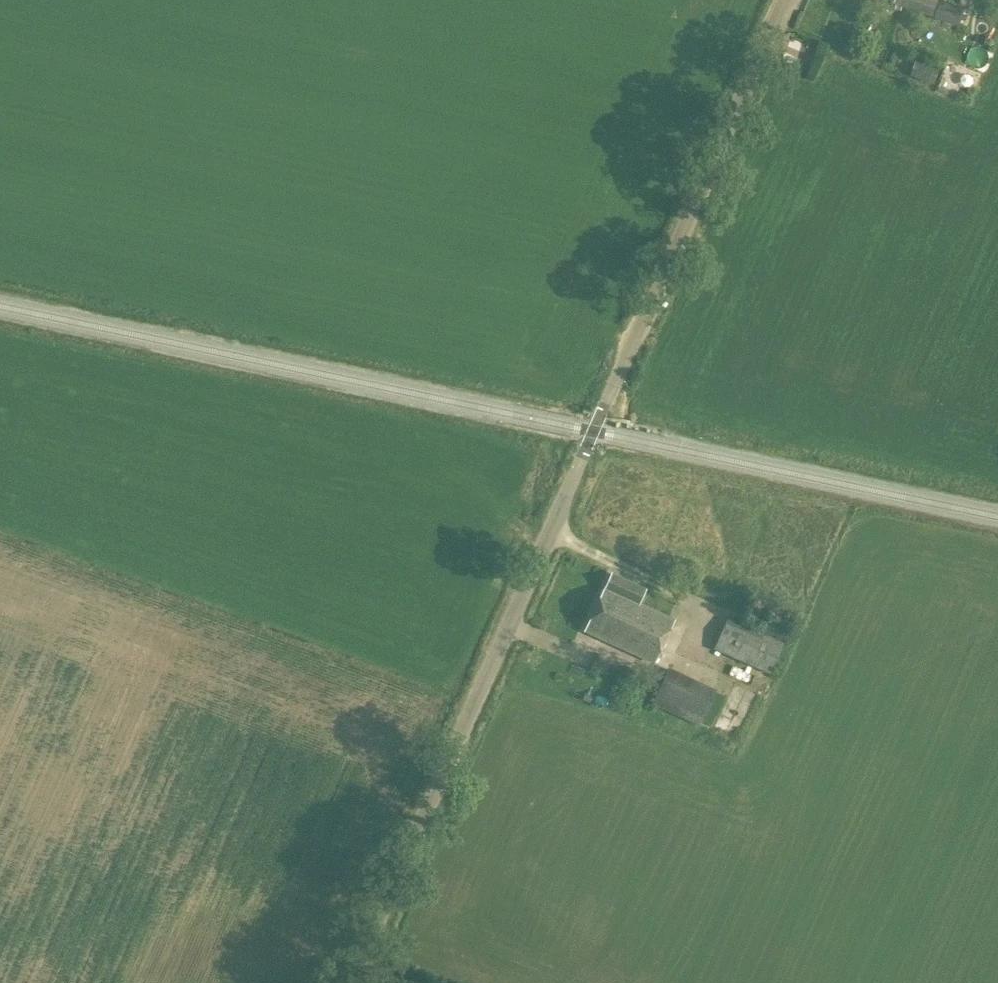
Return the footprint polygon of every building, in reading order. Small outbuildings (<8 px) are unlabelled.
[(934,1),(931,0),(898,0),(896,6),(935,19),(959,27),(964,12),(940,4),(941,3),(934,1)] [(798,57),(810,62),(818,41),(806,37),(798,57)] [(935,87),(940,71),(916,62),(911,77),(935,87)] [(654,663),(674,622),(638,605),(645,590),(612,574),(586,631),(654,663)] [(784,643),(727,618),(713,650),(769,675),(784,643)] [(726,697),(716,692),(716,691),(668,669),(651,705),(700,728),(701,725),(711,730),(726,697)]
